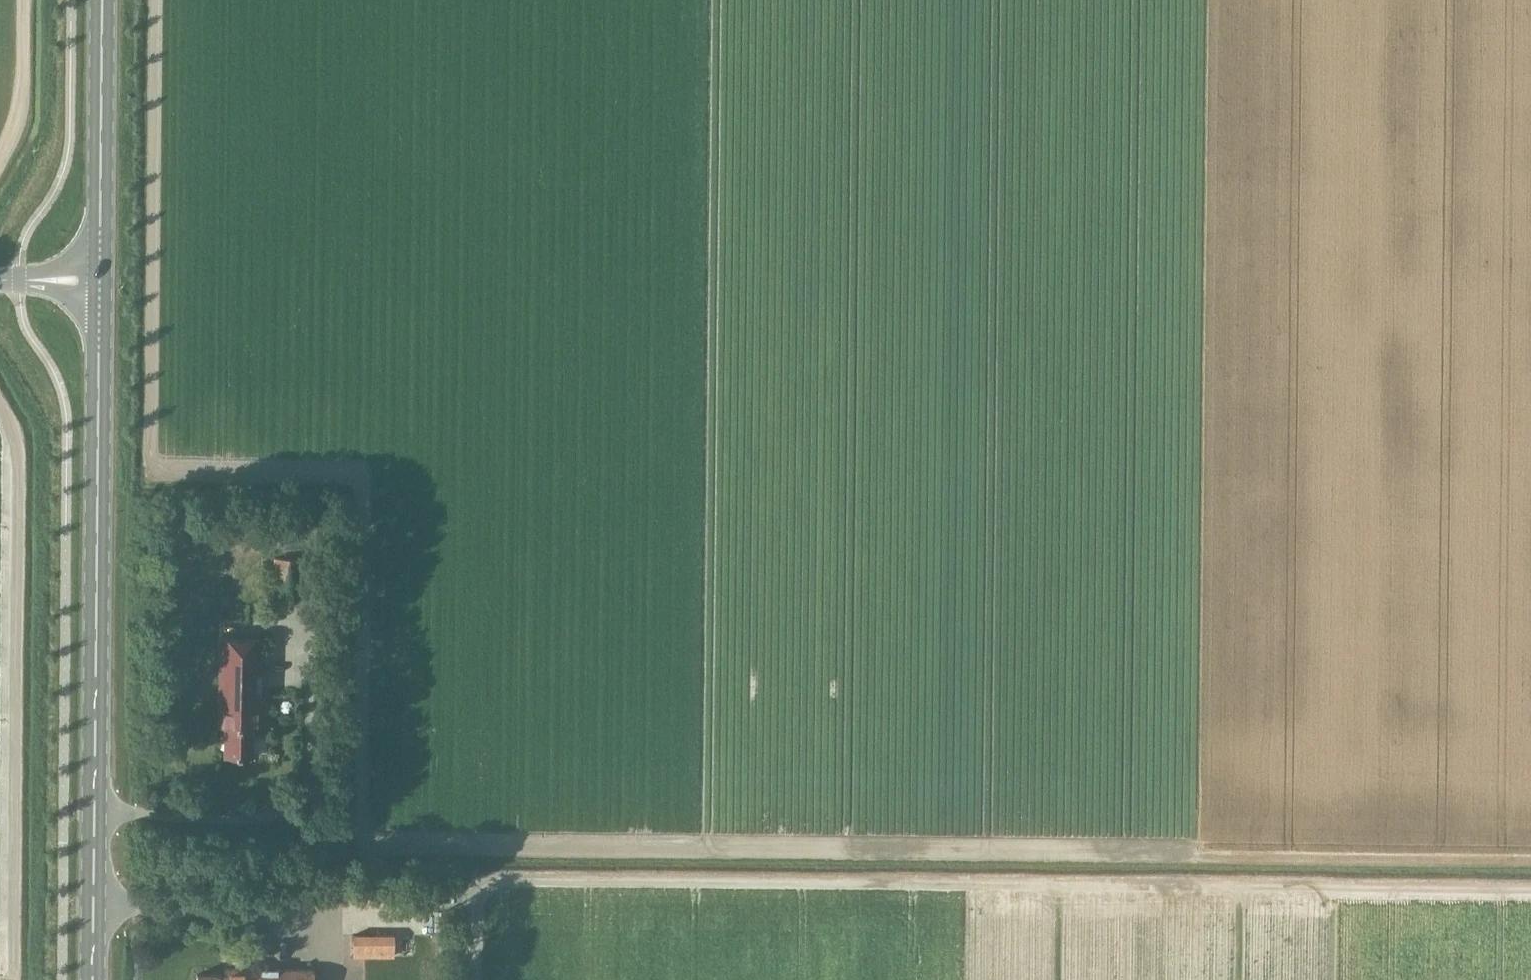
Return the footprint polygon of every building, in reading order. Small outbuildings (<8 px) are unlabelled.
[(296,598),(296,557),(273,557),(273,597),(296,598)] [(258,734),(260,638),(220,637),(218,726),(224,726),(224,754),(242,754),(242,755),(252,755),(253,734),(258,734)] [(394,957),(394,933),(352,933),(352,957),(394,957)] [(313,968),(225,967),(225,973),(197,972),(197,979),(313,979),(313,968)]
